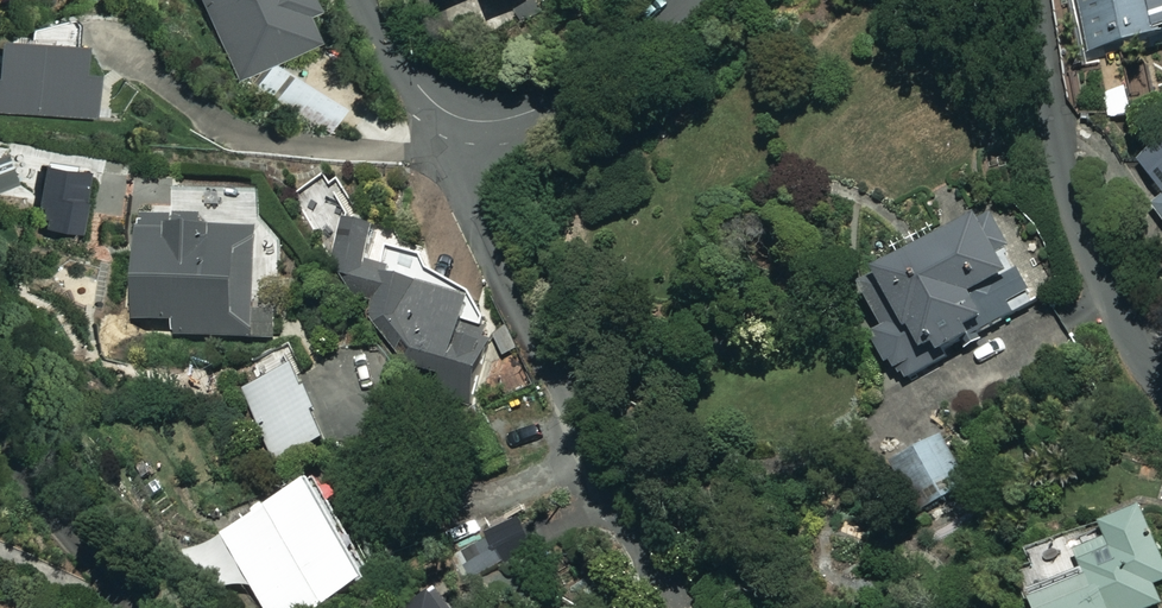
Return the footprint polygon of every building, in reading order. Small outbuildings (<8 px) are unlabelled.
[(244,78),(330,32),(314,0),(202,0),(244,78)] [(1075,1),(1086,56),(1161,41),(1161,0),(1078,0),(1075,1)] [(87,46),(0,45),(0,118),(99,119),(99,74),(87,74),(87,46)] [(346,110),(274,63),(258,87),(330,134),(346,110)] [(1134,119),(1133,93),(1106,94),(1107,120),(1134,119)] [(10,157),(0,161),(0,188),(19,182),(10,157)] [(1006,249),(987,216),(853,294),(902,380),(1031,305),(1000,252),(1006,249)] [(204,217),(139,217),(138,324),(173,324),(173,340),(258,341),(259,230),(204,229),(204,217)] [(486,340),(489,329),(472,324),(478,299),(368,272),(378,229),(347,221),(334,275),(353,280),(344,314),(373,320),(417,374),(446,381),(441,400),(478,409),(494,342),(486,340)] [(327,415),(315,389),(309,392),(300,369),(247,393),(268,441),(274,439),(283,460),(331,439),(321,418),(327,415)] [(968,483),(943,438),(893,466),(919,511),(968,483)] [(200,544),(187,551),(214,604),(254,584),(266,607),(342,607),(386,585),(331,477),(273,507),(276,513),(203,550),(200,544)] [(1149,512),(1109,528),(1113,540),(1082,553),(1090,574),(1031,597),(1036,607),(1159,607),(1161,607),(1161,600),(1157,587),(1161,585),(1161,547),(1149,512)] [(535,557),(525,524),(484,536),(486,544),(444,556),(452,581),(535,557)] [(446,597),(428,607),(453,607),(446,597)]
